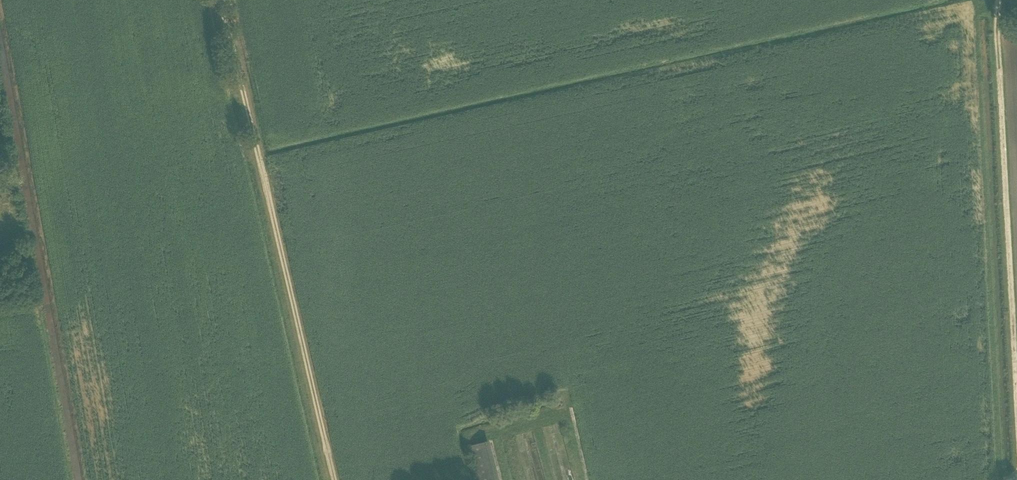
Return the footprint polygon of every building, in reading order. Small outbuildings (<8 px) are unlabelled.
[(491,440),(472,444),(481,479),(500,479),(491,440)]
